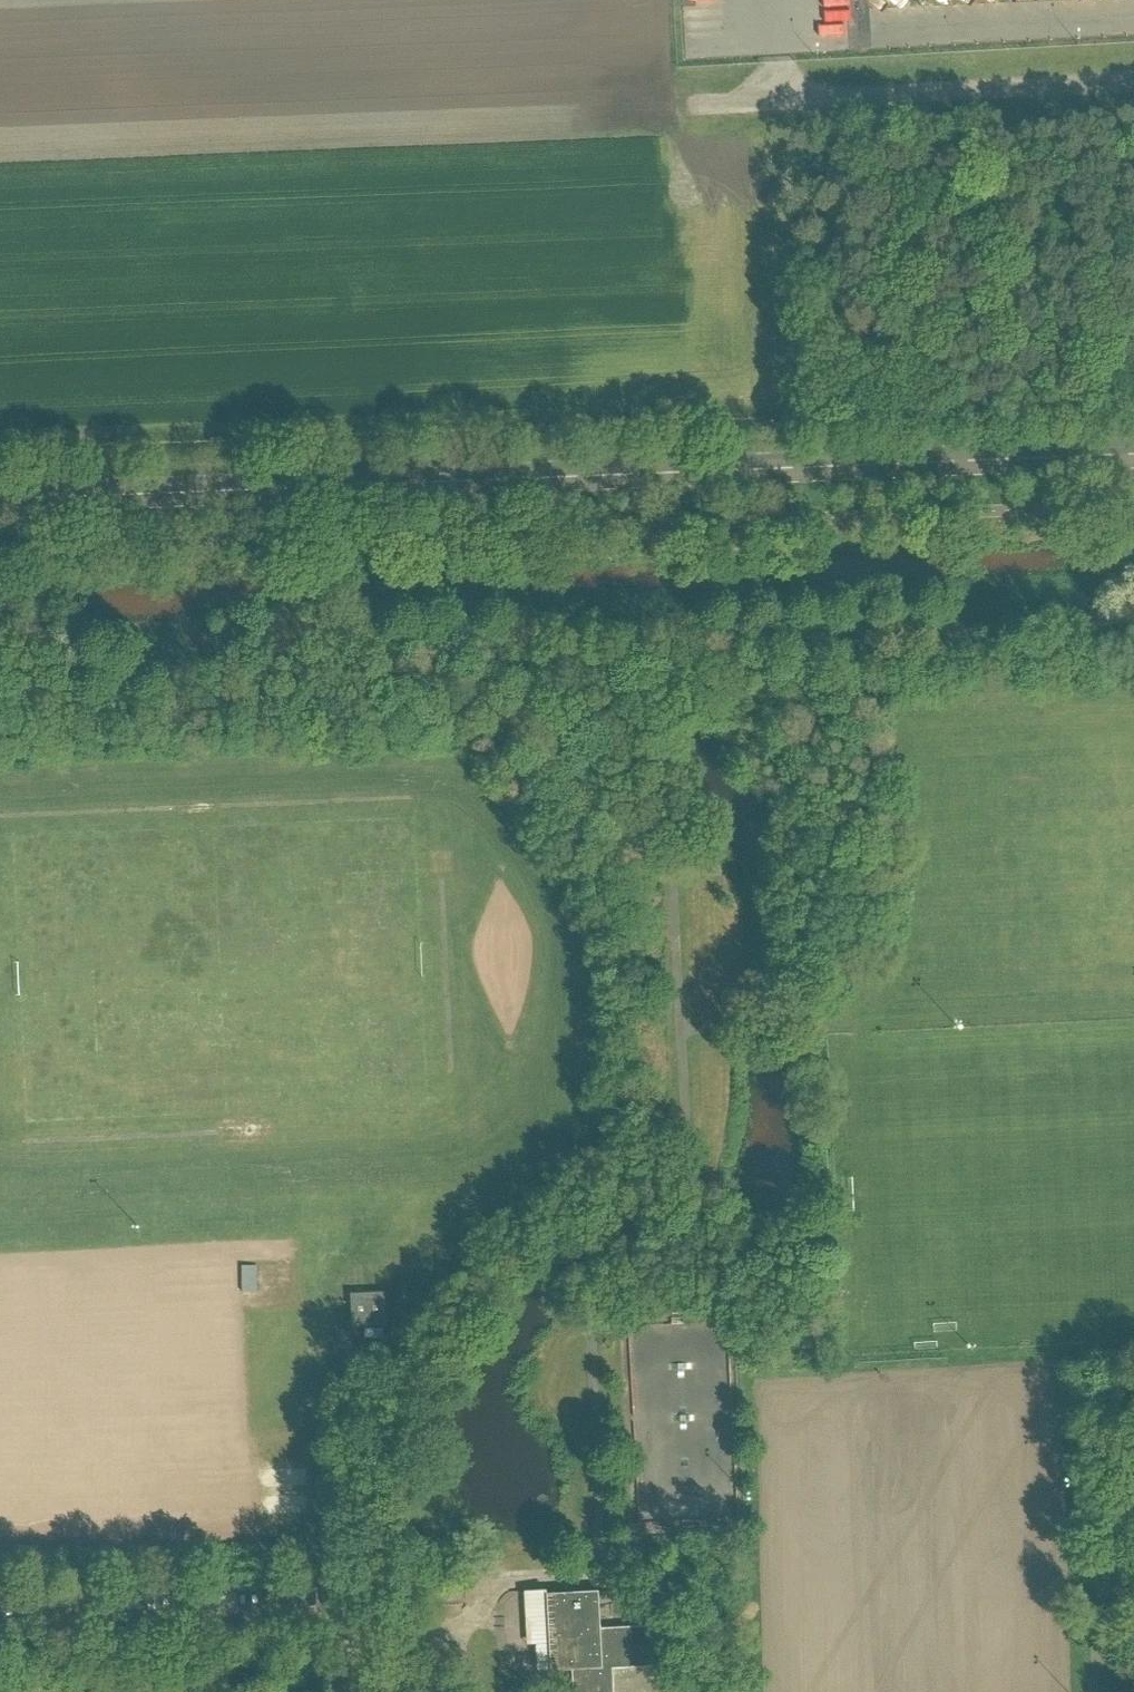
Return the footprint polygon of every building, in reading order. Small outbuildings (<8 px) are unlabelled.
[(688,16),(716,15),(715,0),(687,0),(688,16)] [(852,38),(825,40),(826,49),(853,47),(852,38)] [(351,1294),(353,1328),(386,1326),(385,1293),(351,1294)] [(664,1666),(662,1626),(601,1629),(599,1592),(548,1595),(552,1671),(573,1670),(574,1691),(613,1691),(612,1668),(664,1666)]
